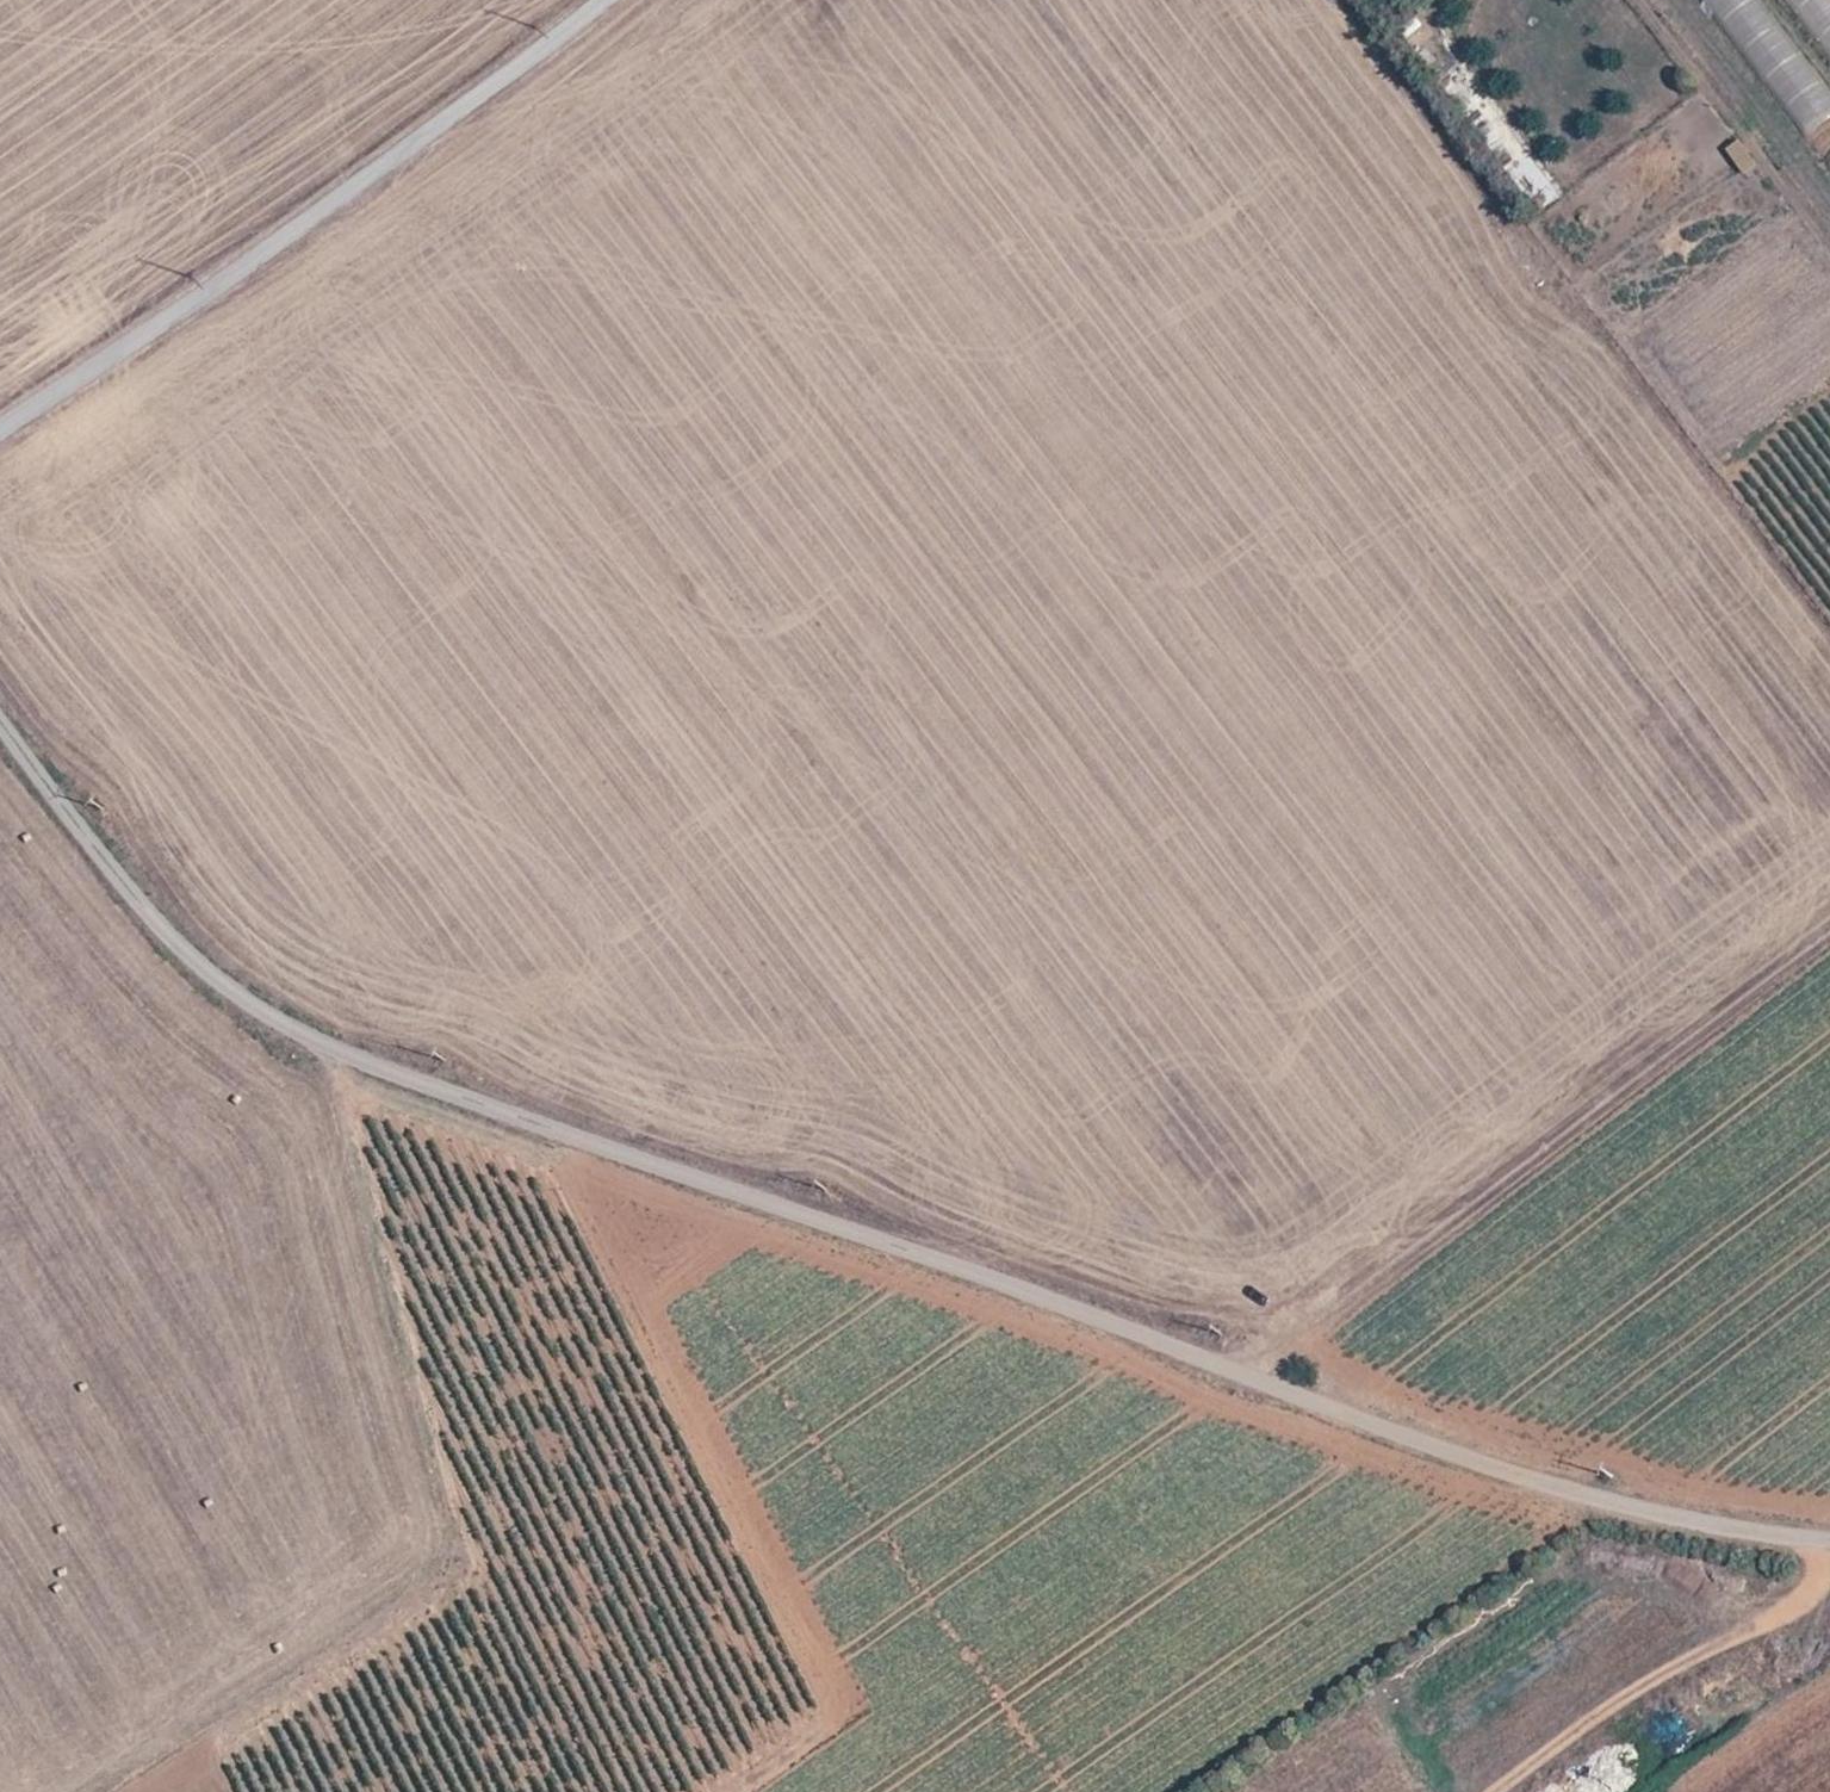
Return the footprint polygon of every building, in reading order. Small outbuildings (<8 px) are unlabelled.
[(1741,137),(1726,147),(1744,174),(1759,163),(1741,137)]
